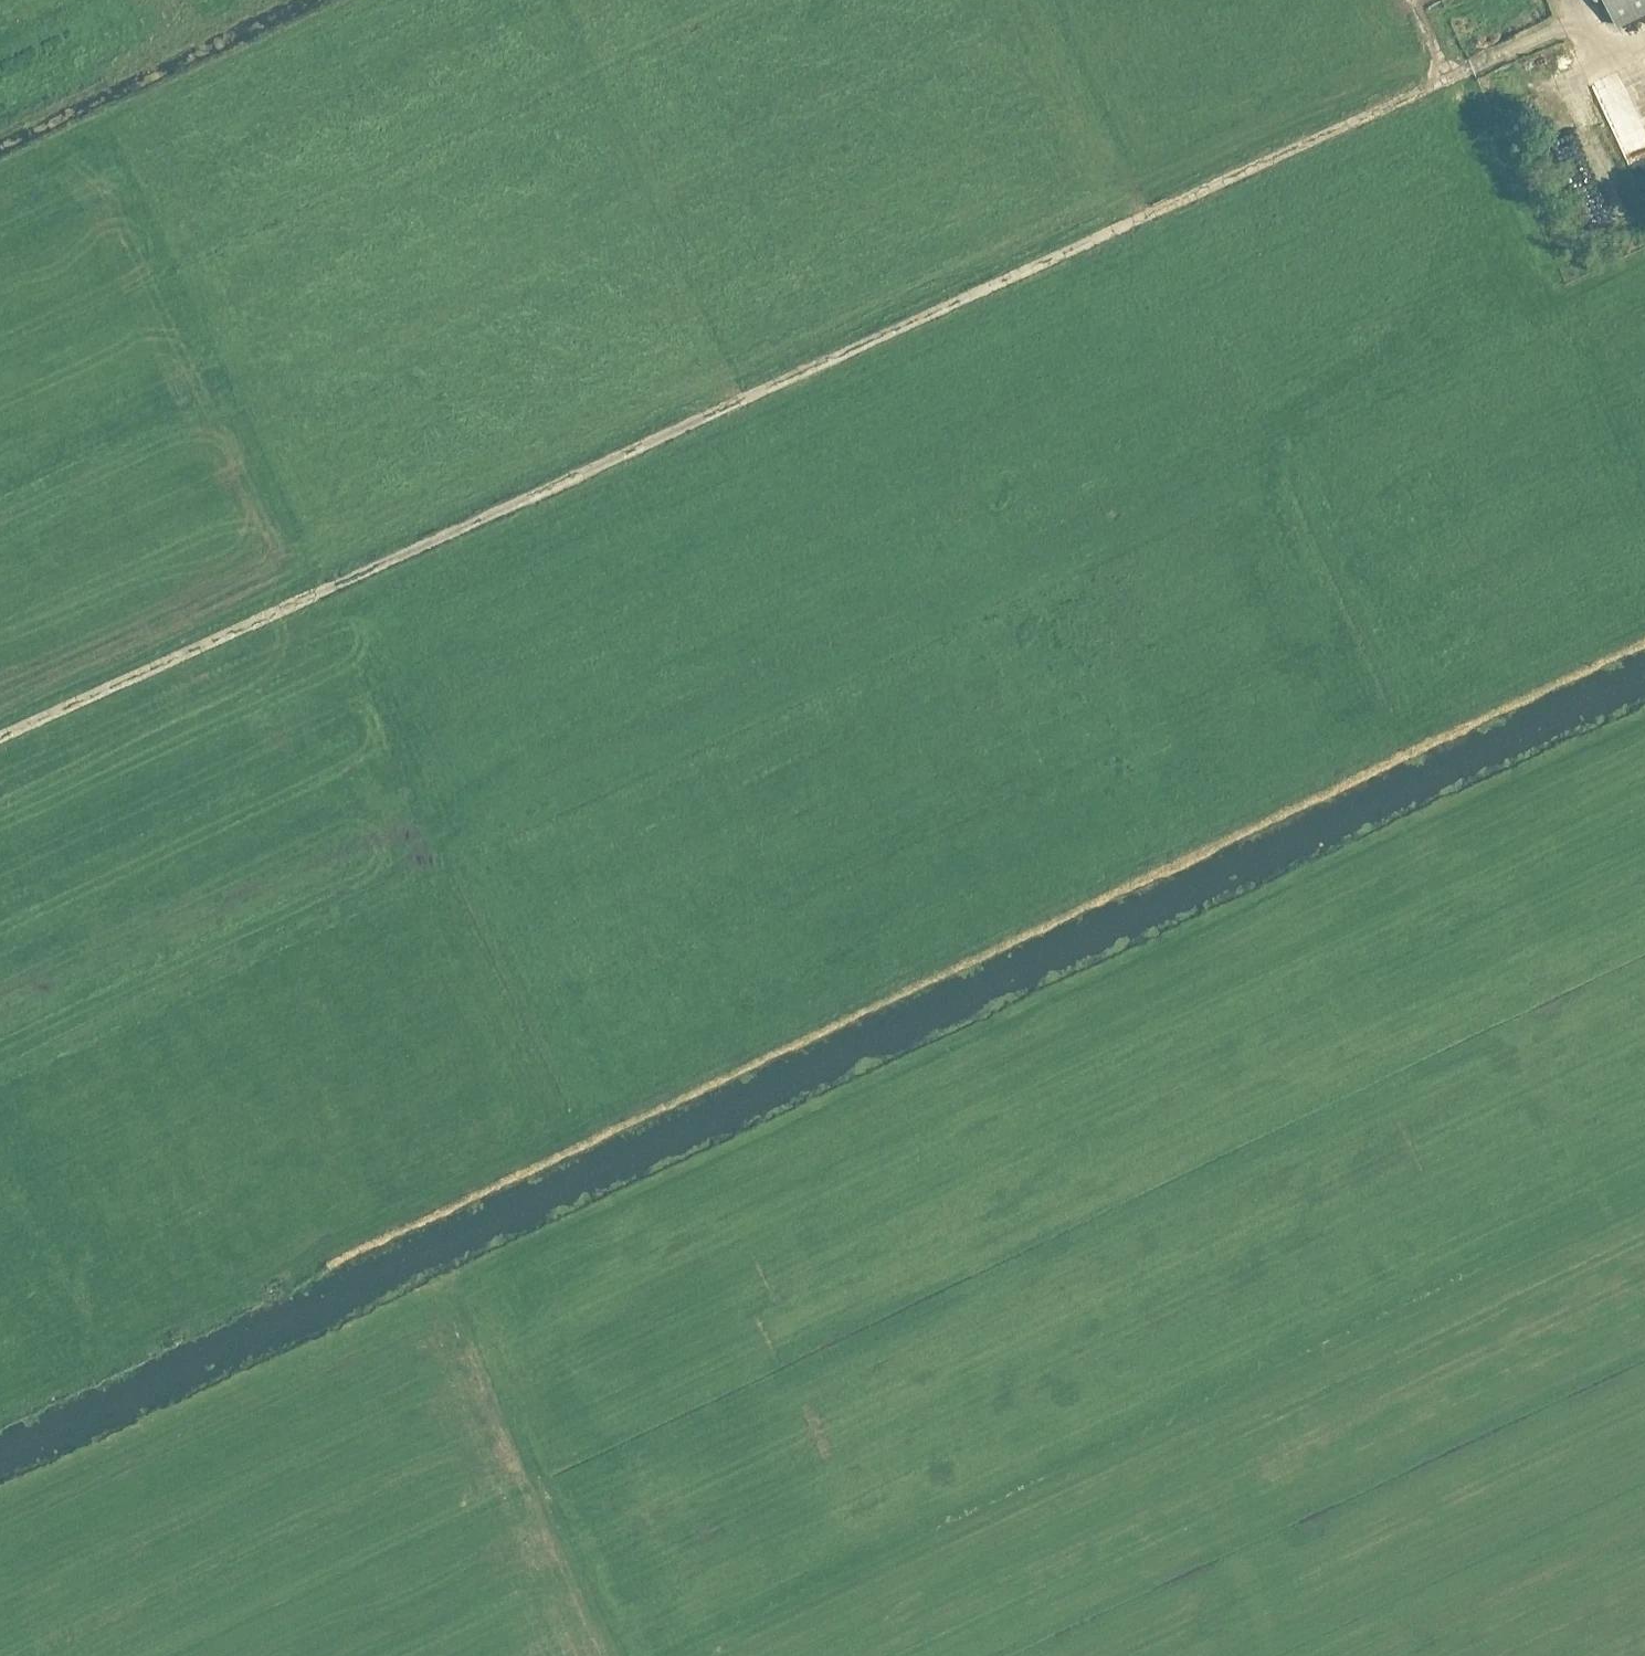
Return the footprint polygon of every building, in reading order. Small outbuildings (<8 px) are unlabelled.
[(1616,26),(1644,12),(1644,0),(1604,0),(1616,26)] [(1644,140),(1644,134),(1617,76),(1595,86),(1626,149),(1644,140)] [(1632,164),(1644,177),(1644,151),(1632,164)]
